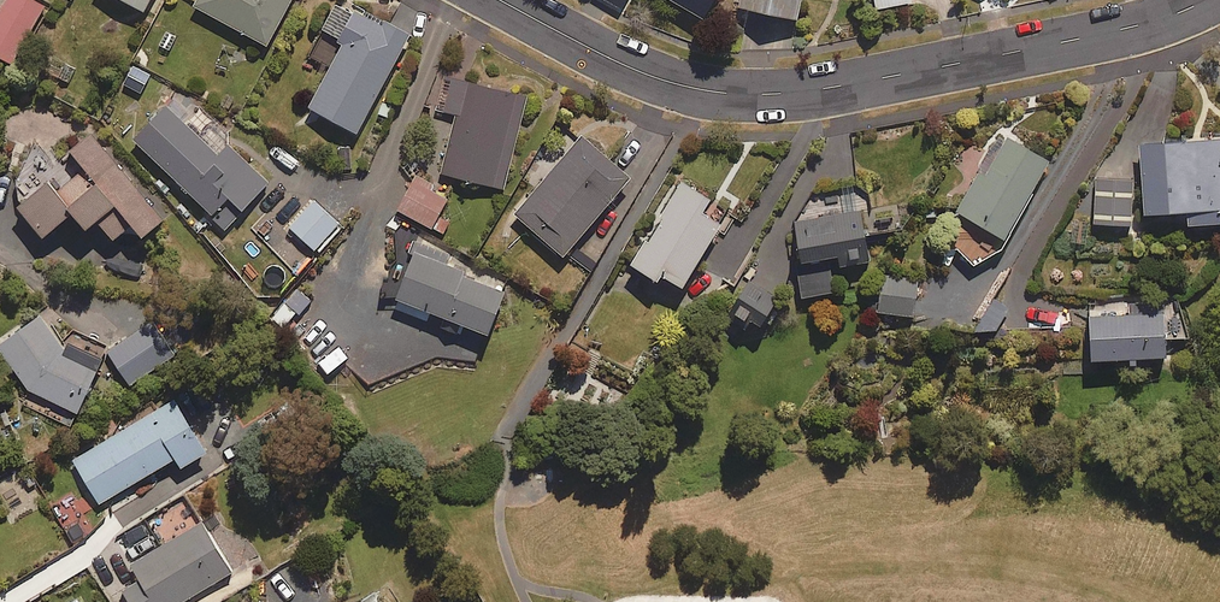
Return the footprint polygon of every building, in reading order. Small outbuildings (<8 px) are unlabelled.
[(46,8),(32,0),(7,0),(0,12),(0,58),(13,65),(46,8)] [(151,0),(123,0),(144,12),(151,0)] [(195,7),(268,45),(292,0),(198,0),(195,7)] [(705,17),(715,0),(675,0),(705,17)] [(802,0),(741,0),(739,7),(798,20),(802,0)] [(877,10),(915,1),(914,0),(875,0),(877,10)] [(357,134),(410,36),(361,9),(357,17),(345,11),(335,6),(322,30),(345,43),(309,109),(357,134)] [(504,189),(527,97),(450,77),(442,111),(457,115),(442,173),(504,189)] [(229,144),(218,155),(167,105),(134,139),(226,230),(271,185),(229,144)] [(142,238),(164,219),(90,134),(70,152),(85,170),(59,192),(49,181),(19,206),(45,237),(72,213),(87,231),(98,222),(114,240),(131,225),(142,238)] [(1001,134),(957,213),(957,247),(977,264),(1008,241),(1052,162),(1001,134)] [(582,136),(515,216),(564,257),(632,178),(582,136)] [(1141,146),(1146,216),(1189,212),(1190,226),(1219,224),(1219,140),(1141,146)] [(398,210),(432,229),(448,199),(431,190),(433,186),(416,177),(398,210)] [(1097,179),(1095,224),(1132,225),(1134,181),(1097,179)] [(703,212),(711,199),(679,181),(658,217),(662,219),(650,240),(646,238),(631,264),(661,282),(663,278),(684,290),(723,224),(703,212)] [(314,251),(339,224),(314,201),(289,228),(314,251)] [(864,212),(794,221),(800,263),(840,257),(841,267),(871,263),(864,212)] [(394,299),(489,336),(506,293),(464,276),(465,272),(448,265),(451,256),(413,241),(408,253),(412,254),(394,299)] [(799,299),(835,296),(833,268),(796,271),(799,299)] [(880,313),(914,317),(919,280),(885,276),(880,313)] [(749,320),(762,327),(778,297),(748,281),(728,318),(745,327),(749,320)] [(298,289),(270,318),(282,329),(296,314),(299,316),(312,302),(298,289)] [(998,329),(1009,308),(990,298),(979,319),(998,329)] [(1167,304),(1133,304),(1133,315),(1090,316),(1091,360),(1130,359),(1131,365),(1139,364),(1139,359),(1169,358),(1167,304)] [(0,344),(0,350),(29,390),(76,413),(101,366),(66,350),(41,316),(0,344)] [(132,386),(175,354),(151,322),(108,354),(132,386)] [(181,469),(207,454),(175,400),(72,461),(98,504),(176,459),(181,469)] [(234,572),(204,522),(114,575),(131,601),(184,601),(234,572)]
